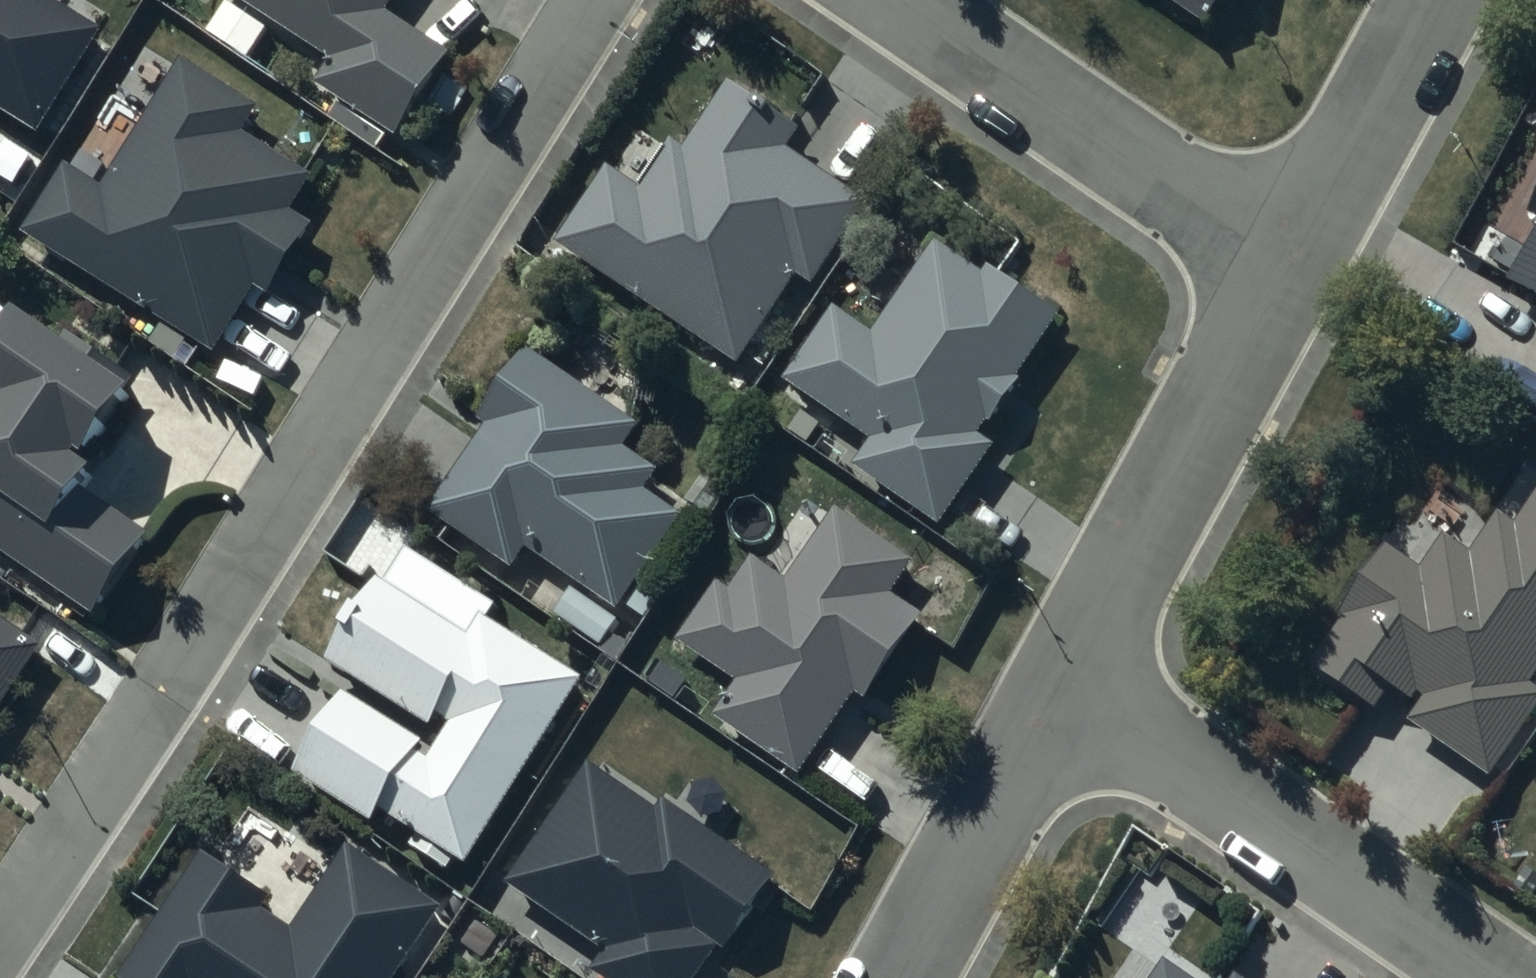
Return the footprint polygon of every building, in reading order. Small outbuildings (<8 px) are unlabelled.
[(44,128),(106,30),(58,0),(0,0),(0,100),(44,128)] [(211,37),(255,63),(278,24),(338,60),(324,84),(412,137),(461,57),(392,15),(401,0),(234,0),(211,37)] [(1217,29),(1236,0),(1174,0),(1217,29)] [(271,114),(188,68),(121,188),(78,164),(37,237),(164,307),(159,318),(217,350),(240,308),(250,313),(268,282),(282,289),(317,226),(297,215),(316,182),(253,147),(271,114)] [(621,170),(569,246),(746,358),(799,275),(820,289),(879,194),(799,143),(806,132),(733,86),(693,150),(683,144),(668,168),(660,162),(645,185),(621,170)] [(1000,278),(937,241),(882,334),(843,311),(799,385),(883,435),(861,471),(962,531),(1009,453),(996,445),(1028,392),(1019,387),(1067,305),(1006,268),(1000,278)] [(1520,278),(1535,288),(1535,253),(1520,278)] [(31,313),(0,363),(0,544),(107,611),(152,538),(89,499),(106,470),(93,461),(143,382),(31,313)] [(654,428),(532,350),(484,427),(490,430),(436,514),(522,569),(530,556),(621,614),(682,519),(649,498),(662,477),(634,459),(654,428)] [(731,586),(690,644),(745,679),(721,716),(808,773),(863,689),(882,701),(934,620),(907,603),(930,567),(845,513),(801,582),(767,560),(744,594),(731,586)] [(1526,529),(1507,517),(1481,556),(1456,539),(1432,576),(1391,549),(1317,664),(1388,710),(1402,689),(1431,707),(1420,723),(1505,778),(1535,730),(1535,514),(1526,529)] [(482,641),(386,580),(333,662),(454,740),(439,764),(426,756),(432,746),(357,698),(307,776),(382,824),(390,811),(475,865),(592,682),(496,621),(482,641)] [(46,644),(0,615),(0,718),(46,644)] [(598,768),(518,885),(612,949),(599,968),(613,977),(702,977),(724,946),(736,954),(788,878),(678,803),(669,816),(598,768)] [(444,913),(356,855),(305,934),(275,914),(281,906),(208,858),(132,975),(136,977),(402,977),(444,913)] [(1173,970),(1168,977),(1185,977),(1173,970)]
